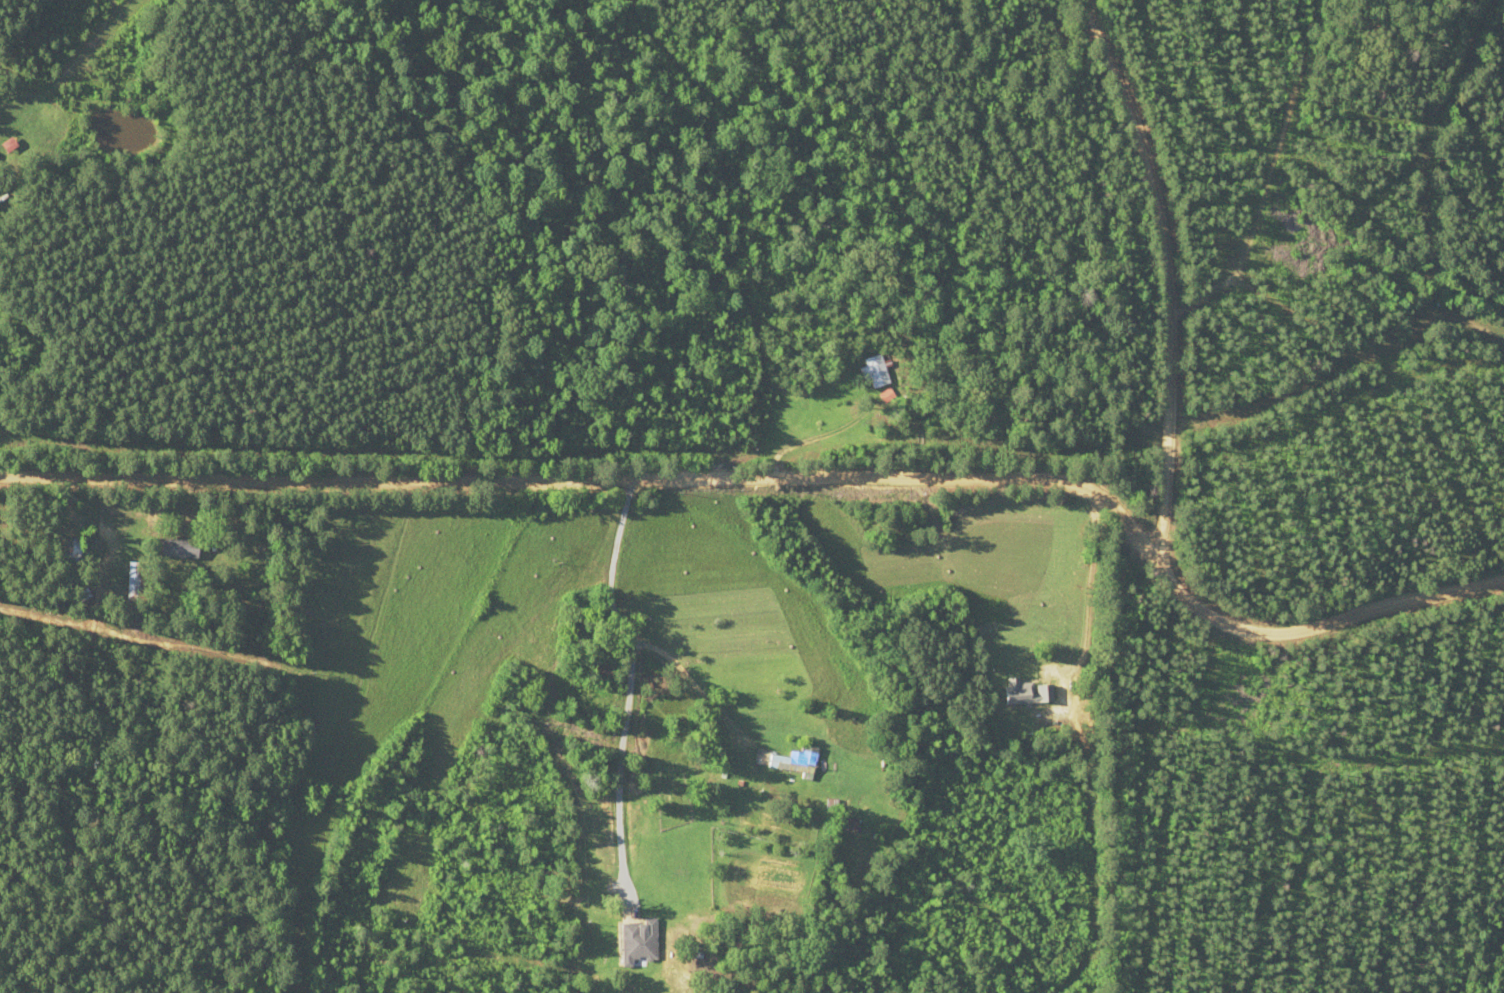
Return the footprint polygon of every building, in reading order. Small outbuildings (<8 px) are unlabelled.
[(1,153),(10,148),(6,139),(0,142),(0,152),(1,153)] [(853,370),(857,379),(862,377),(866,390),(884,382),(873,354),(858,360),(860,367),(853,370)] [(75,539),(62,536),(57,553),(70,557),(75,539)] [(188,539),(142,539),(142,557),(188,557),(188,539)] [(1051,702),(1050,683),(1016,684),(1015,677),(999,678),(1000,704),(1051,702)] [(812,772),(814,747),(799,746),(798,751),(788,750),(787,756),(767,755),(766,769),(812,772)] [(832,828),(853,830),(854,820),(833,817),(832,828)] [(652,960),(652,920),(616,920),(616,966),(627,966),(627,960),(652,960)]
